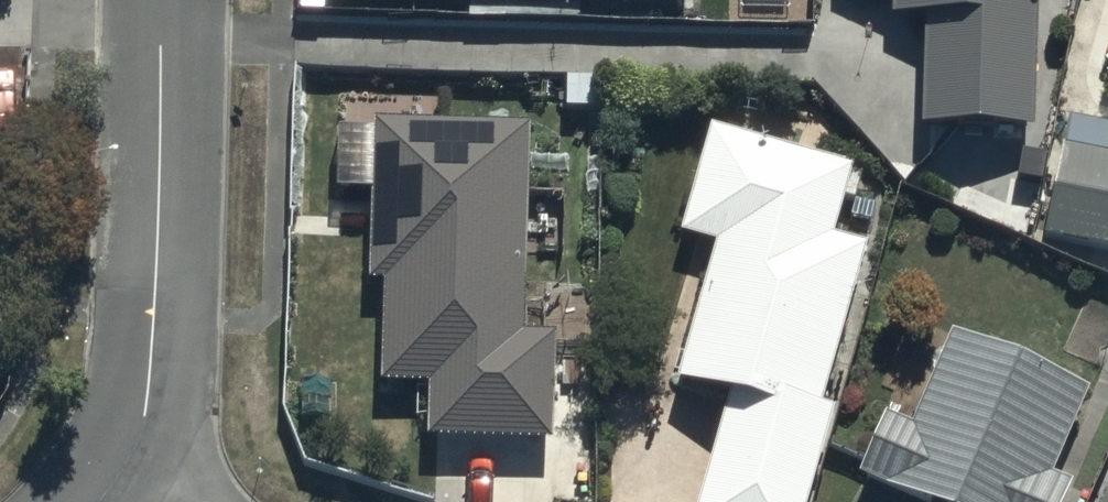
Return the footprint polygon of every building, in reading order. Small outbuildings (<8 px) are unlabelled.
[(340,9),(491,9),(491,29),(582,29),(582,13),(699,13),(699,0),(340,0),(340,9)] [(894,27),(929,33),(929,144),(1038,144),(1038,0),(894,0),(894,27)] [(444,96),(333,94),(333,188),(373,187),(373,306),(385,306),(385,393),(437,392),(437,457),(559,457),(559,431),(577,431),(577,395),(561,395),(561,346),(528,346),(528,136),(444,136),(444,96)] [(1073,126),(1052,244),(1107,253),(1107,131),(1073,126)] [(711,139),(678,251),(716,263),(674,402),(729,418),(704,501),(819,501),(841,428),(827,424),(875,264),(841,254),(863,180),(711,139)] [(953,354),(918,442),(888,430),(864,491),(890,501),(1073,501),(1074,498),(1052,489),(1084,409),(953,354)]
